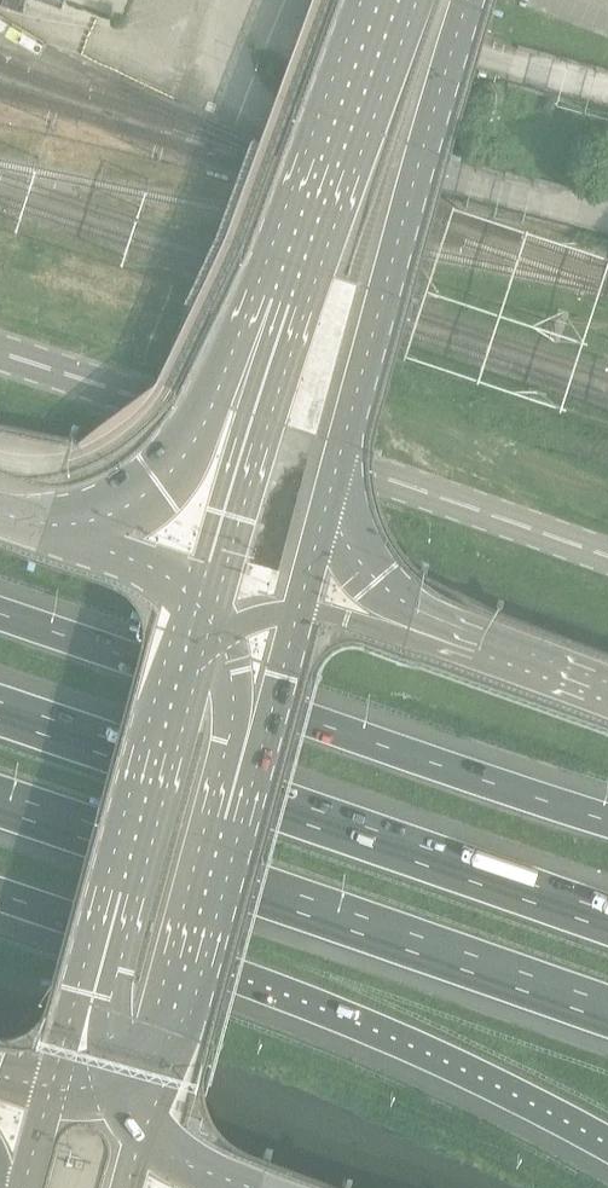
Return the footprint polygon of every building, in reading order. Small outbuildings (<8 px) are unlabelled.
[(598,187),(607,190),(607,159),(598,187)]
